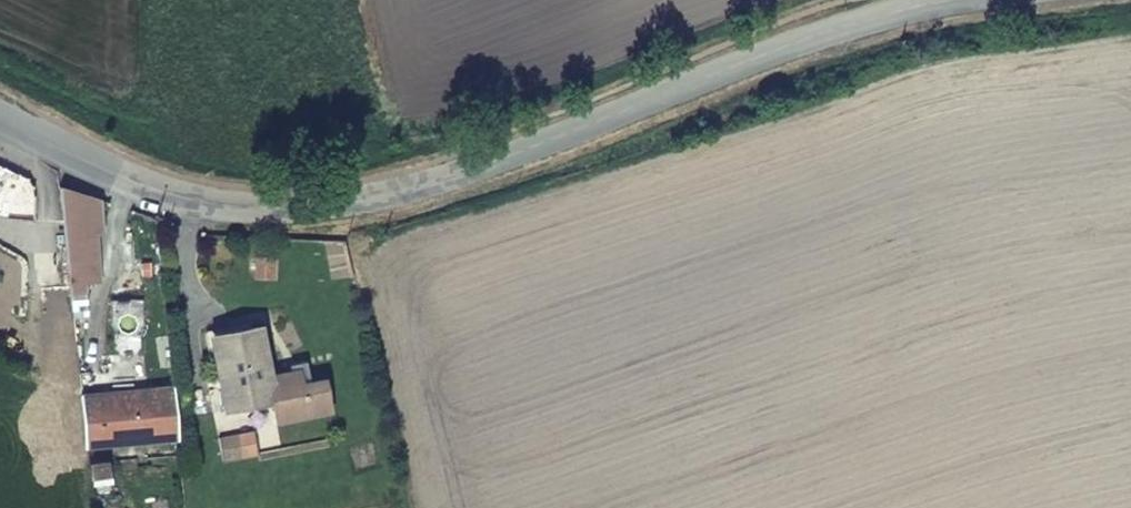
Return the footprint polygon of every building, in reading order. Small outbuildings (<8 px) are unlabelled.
[(100,237),(97,201),(60,188),(62,234),(66,266),(87,264),(92,264),(91,238),(100,237)] [(66,266),(68,290),(90,287),(87,264),(66,266)] [(207,337),(220,409),(267,401),(271,421),(326,412),(320,381),(308,384),(291,386),(289,372),(264,377),(256,329),(207,337)] [(287,362),(289,372),(291,386),(308,384),(304,360),(287,362)] [(89,395),(94,445),(176,436),(171,386),(89,395)]
